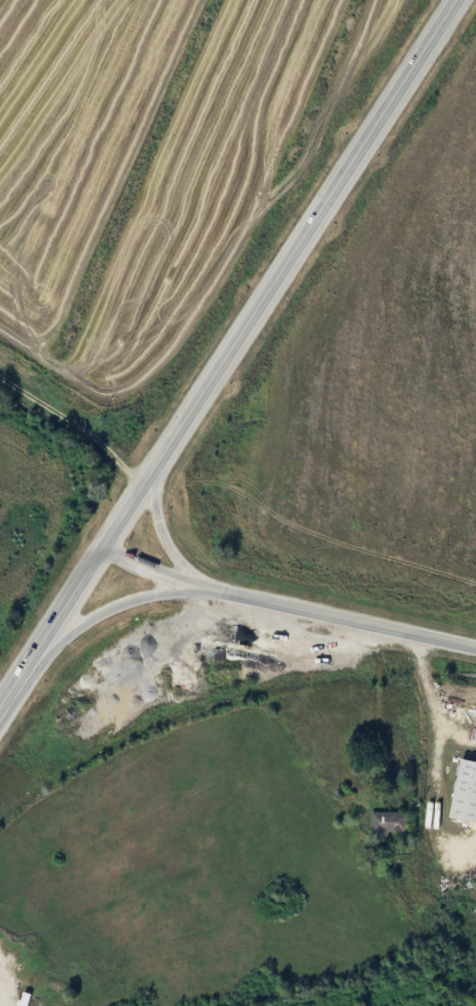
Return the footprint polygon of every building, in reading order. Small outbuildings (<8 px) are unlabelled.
[(466,759),(454,818),(475,822),(475,761),(466,759)] [(410,812),(373,813),(374,836),(411,835),(410,812)] [(34,994),(25,992),(22,1005),(31,1005),(34,994)]
